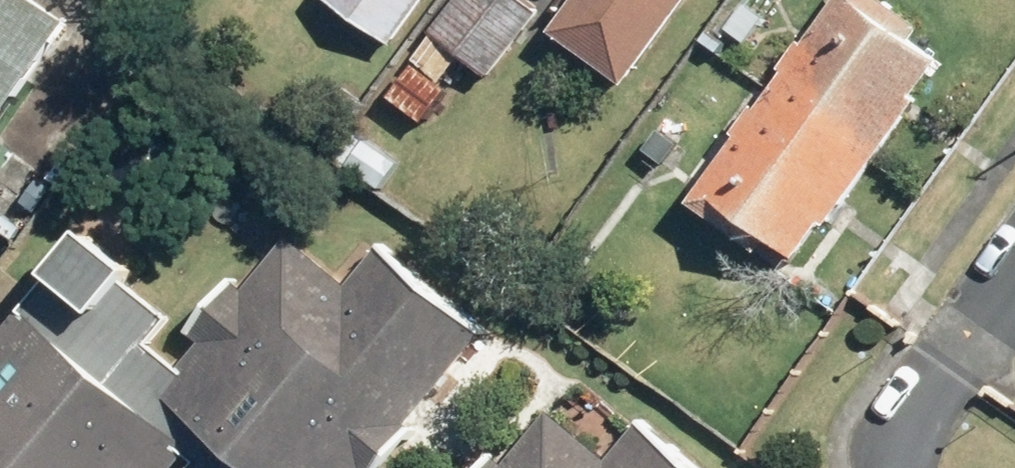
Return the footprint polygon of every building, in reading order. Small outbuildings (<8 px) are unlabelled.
[(77,23),(60,11),(67,0),(0,0),(0,134),(77,23)] [(395,45),(431,0),(337,0),(395,45)] [(527,0),(459,0),(437,31),(498,76),(544,13),(527,0)] [(554,35),(629,88),(691,0),(579,0),(554,35)] [(887,0),(838,0),(692,205),(791,275),(944,60),(909,35),(918,22),(887,0)] [(466,61),(436,38),(420,60),(449,82),(466,61)] [(453,91),(419,65),(395,97),(429,122),(453,91)] [(693,131),(672,113),(644,148),(665,165),(693,131)] [(409,160),(374,137),(354,167),(389,190),(409,160)] [(80,242),(0,340),(0,467),(182,467),(194,454),(203,461),(198,467),(392,467),(424,429),(414,420),(488,330),(383,244),(351,283),(293,236),(252,286),(238,274),(194,329),(209,341),(186,369),(153,342),(173,317),(80,242)] [(646,419),(614,458),(553,409),(509,463),(499,455),(489,467),(706,467),(646,419)]
